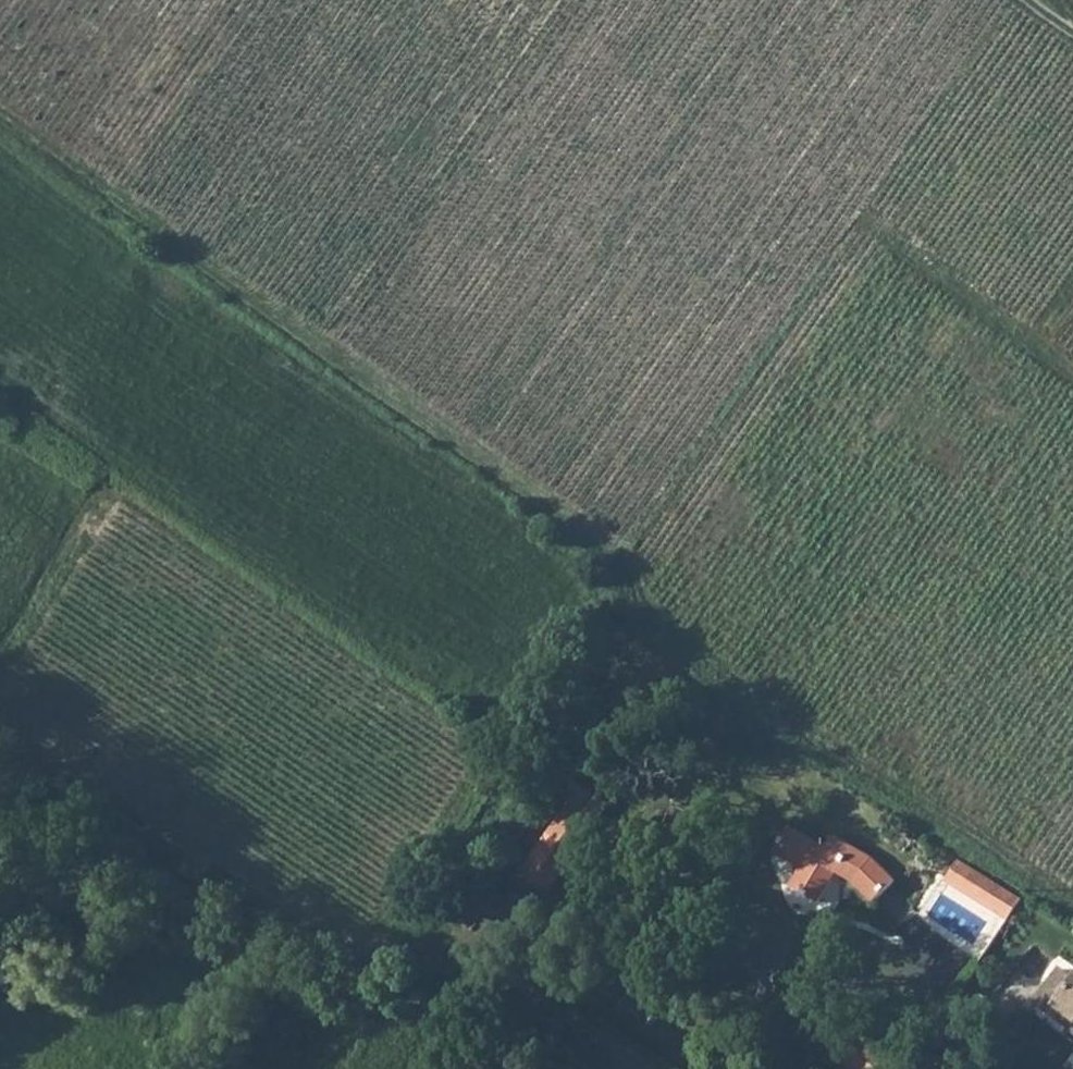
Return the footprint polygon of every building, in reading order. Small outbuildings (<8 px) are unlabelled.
[(568,800),(522,876),(554,895),(597,820),(568,800)] [(786,817),(772,843),(814,866),(803,886),(829,901),(847,868),(860,874),(879,895),(898,877),(875,853),(833,830),(827,840),(786,817)] [(1022,897),(960,858),(948,876),(1011,916),(1022,897)] [(1058,970),(1036,1006),(1071,1032),(1072,1028),(1072,980),(1058,970)]
